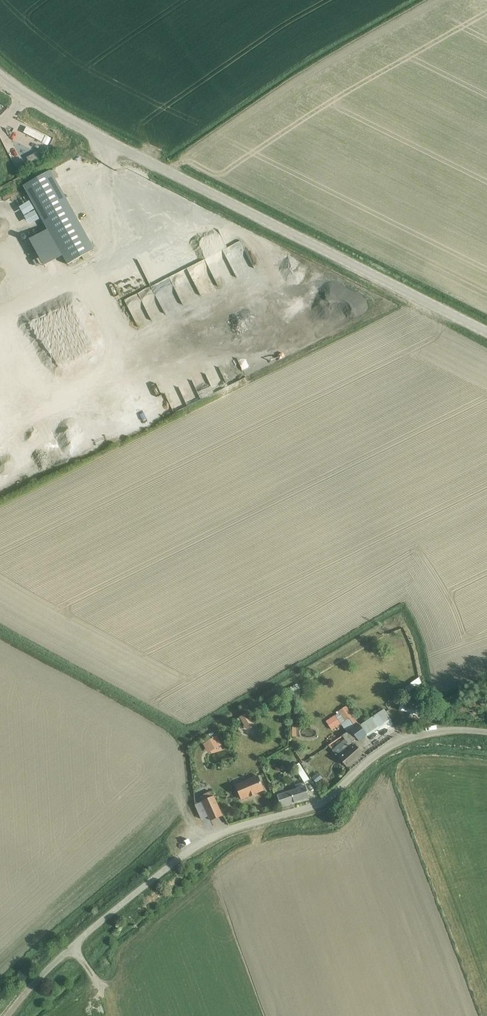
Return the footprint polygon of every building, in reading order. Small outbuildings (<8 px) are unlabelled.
[(27,125),(24,131),(41,140),(45,134),(27,125)] [(24,159),(10,132),(2,136),(15,163),(24,159)] [(38,152),(27,158),(29,163),(40,158),(38,152)] [(50,171),(24,186),(68,265),(94,250),(55,180),(58,178),(54,169),(50,171)] [(141,184),(149,188),(152,184),(144,180),(141,184)] [(24,195),(13,200),(16,209),(28,205),(24,195)] [(28,237),(42,229),(38,222),(24,230),(28,237)] [(26,257),(49,248),(43,232),(27,237),(29,242),(21,245),(26,257)] [(230,249),(238,243),(235,240),(227,245),(230,249)] [(135,260),(113,268),(120,285),(141,277),(135,260)] [(186,268),(168,274),(178,303),(196,296),(186,268)] [(419,677),(411,682),(411,683),(413,685),(414,688),(421,683),(419,677)] [(411,683),(401,689),(404,694),(414,688),(413,685),(411,683)] [(346,706),(338,711),(345,722),(341,724),(346,733),(342,736),(348,743),(342,748),(347,753),(340,759),(347,766),(362,753),(355,745),(355,746),(352,742),(356,738),(359,741),(367,735),(373,731),(391,720),(384,709),(366,721),(360,725),(359,724),(346,706)] [(249,712),(240,717),(246,728),(255,723),(249,712)] [(335,716),(327,721),(333,730),(341,724),(335,716)] [(216,736),(202,744),(207,753),(222,745),(216,736)] [(307,783),(311,780),(300,764),(296,767),(307,783)] [(318,773),(313,778),(317,784),(323,778),(318,773)] [(257,776),(235,785),(242,800),(250,796),(251,796),(255,795),(255,794),(264,790),(257,776)] [(274,777),(270,779),(274,788),(279,786),(274,777)] [(283,786),(276,788),(278,795),(282,806),(309,797),(304,782),(296,785),(297,789),(285,793),(283,786)] [(212,791),(200,796),(211,821),(223,816),(212,791)]
